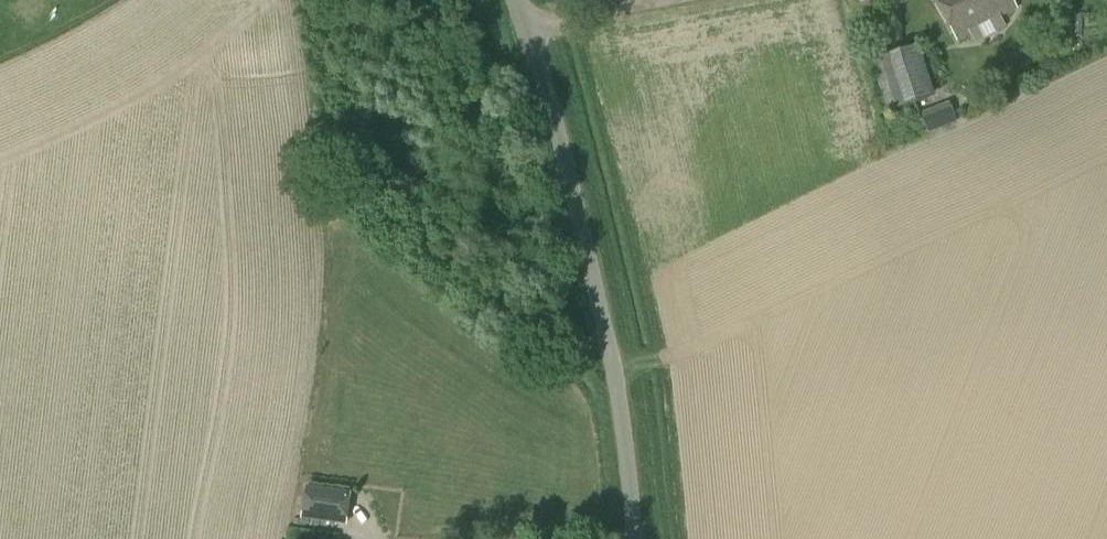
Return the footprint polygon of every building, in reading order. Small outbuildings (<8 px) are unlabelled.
[(1016,8),(1012,0),(936,0),(958,39),(1016,8)] [(886,112),(933,97),(917,45),(870,60),(886,112)] [(927,134),(957,122),(948,101),(919,113),(927,134)] [(346,526),(351,492),(305,486),(300,520),(346,526)]
